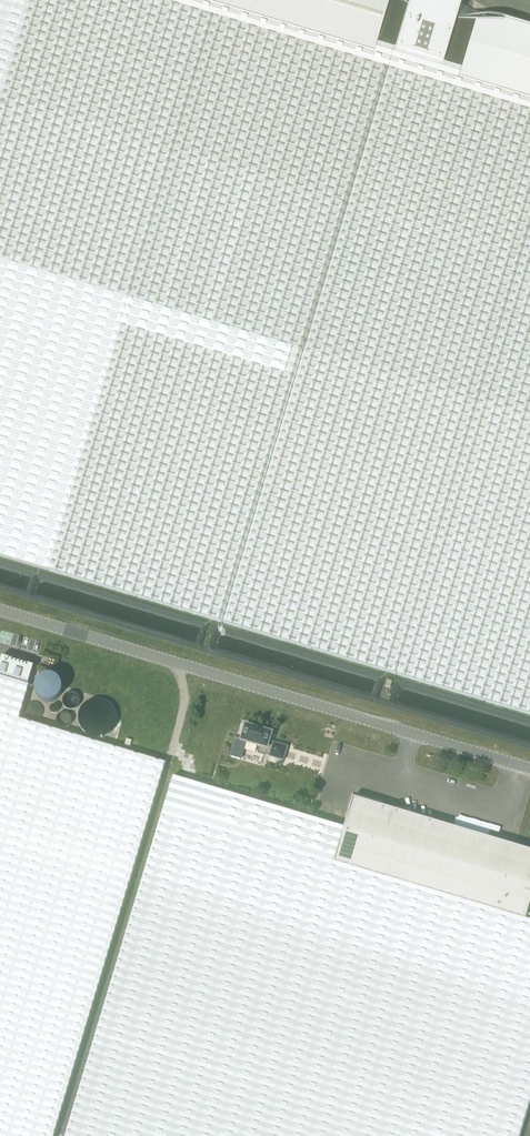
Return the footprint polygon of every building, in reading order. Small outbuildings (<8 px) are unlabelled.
[(529,715),(529,111),(160,0),(0,0),(0,556),(529,715)] [(529,111),(529,26),(523,24),(520,24),(504,19),(503,21),(501,21),(456,20),(462,0),(412,0),(410,6),(400,0),(160,0),(529,111)] [(0,662),(0,674),(28,682),(33,666),(1,657),(0,662)] [(19,719),(29,686),(0,677),(0,714),(19,719)] [(0,714),(0,1135),(53,1135),(165,763),(19,719),(0,714)] [(269,743),(272,734),(244,726),(239,742),(260,748),(258,754),(282,762),(287,747),(274,743),(273,745),(269,743)] [(344,828),(173,777),(65,1135),(519,1135),(529,1099),(529,921),(525,919),(334,862),(344,828)] [(344,828),(334,862),(525,919),(529,904),(529,851),(415,816),(415,814),(399,809),(398,811),(383,806),(383,804),(356,796),(355,798),(353,798),(344,828)]
